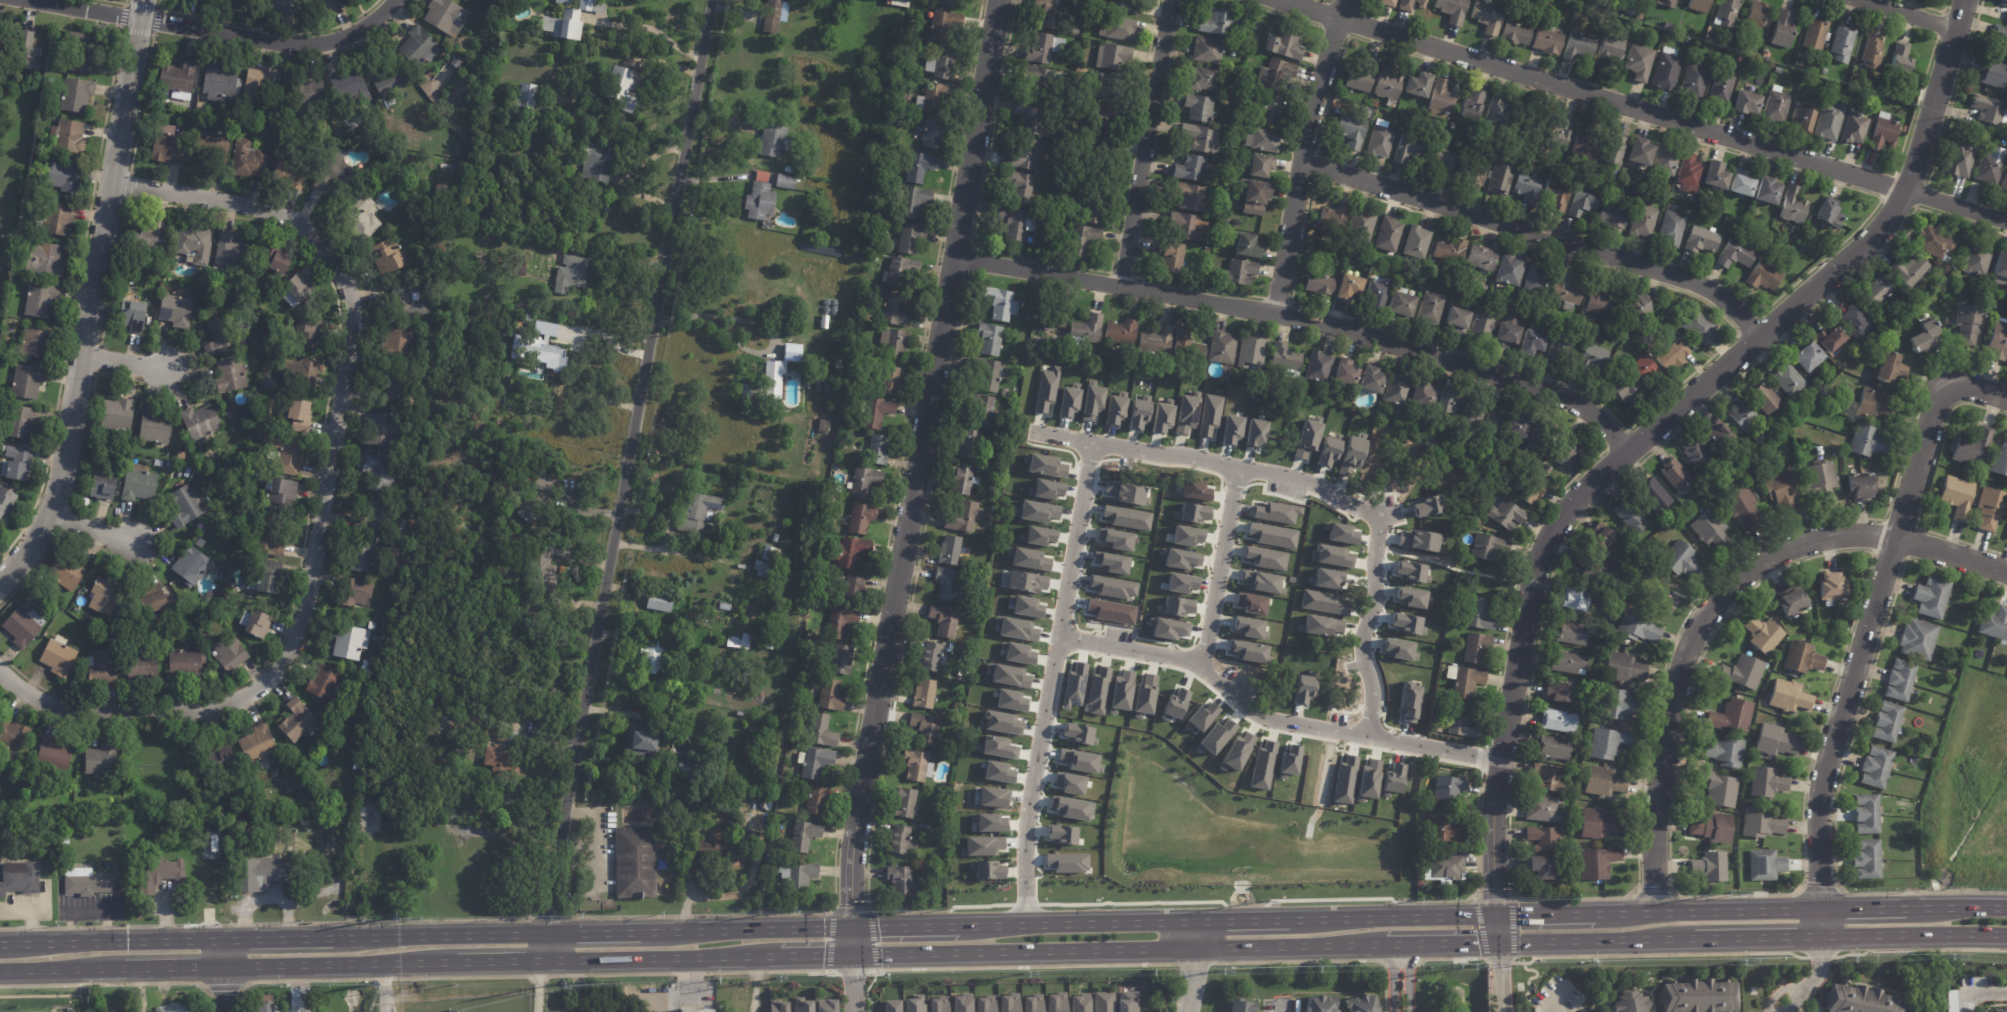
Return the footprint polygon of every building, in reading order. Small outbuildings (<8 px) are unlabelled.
[(236,3),(221,0),(256,0),(254,10),(236,7),(236,3)] [(269,5),(269,0),(297,0),(296,15),(281,14),(282,6),(269,5)] [(320,16),(313,0),(342,0),(344,5),(343,6),(320,16)] [(429,6),(433,0),(449,0),(471,13),(456,38),(424,19),(430,9),(428,8),(429,6)] [(579,8),(580,0),(594,0),(594,1),(605,3),(604,10),(604,12),(580,9),(579,21),(582,22),(580,40),(552,37),(553,32),(540,30),(542,15),(563,18),(564,6),(579,8)] [(764,31),(769,0),(784,0),(783,3),(791,4),(788,22),(780,21),(778,34),(764,31)] [(1036,6),(1037,0),(1067,0),(1062,29),(1044,26),(1046,13),(1035,11),(1036,6)] [(1114,10),(1116,0),(1136,0),(1136,1),(1144,3),(1144,4),(1142,15),(1114,10)] [(1379,1),(1376,0),(1396,0),(1392,10),(1377,5),(1379,1)] [(1398,10),(1401,0),(1424,0),(1422,5),(1416,3),(1412,15),(1409,14),(1398,10)] [(1432,11),(1435,0),(1467,0),(1462,20),(1460,19),(1432,11)] [(1663,1),(1657,0),(1676,0),(1673,10),(1661,6),(1663,1)] [(1688,10),(1691,0),(1710,0),(1706,16),(1688,10)] [(1711,25),(1719,0),(1740,0),(1730,31),(1711,25)] [(1999,6),(2001,0),(2006,0),(2006,8),(1999,6)] [(1758,3),(1768,6),(1761,30),(1746,25),(1752,1),(1758,3)] [(1482,6),(1503,12),(1494,40),(1483,36),(1486,26),(1469,21),(1474,3),(1482,6)] [(1623,15),(1625,6),(1635,9),(1633,17),(1623,15)] [(1201,29),(1202,18),(1210,20),(1212,8),(1237,12),(1236,18),(1243,19),(1241,32),(1233,30),(1232,36),(1200,31),(1201,29)] [(1781,9),(1792,13),(1789,24),(1795,26),(1788,50),(1770,45),(1780,9),(1781,9)] [(965,18),(963,26),(956,25),(955,34),(950,33),(948,43),(930,41),(935,10),(965,15),(965,18)] [(1635,20),(1638,12),(1644,13),(1641,22),(1635,20)] [(1139,22),(1138,32),(1140,32),(1139,41),(1100,36),(1102,21),(1110,22),(1111,16),(1139,20),(1139,22)] [(1505,44),(1504,43),(1505,41),(1500,40),(1504,23),(1520,27),(1522,18),(1529,20),(1526,30),(1531,31),(1527,47),(1517,45),(1517,47),(1508,45),(1509,44),(1505,44)] [(1812,19),(1828,24),(1820,53),(1801,48),(1809,18),(1812,19)] [(428,61),(426,60),(418,68),(398,49),(411,36),(407,33),(417,22),(444,48),(429,63),(428,61)] [(1665,22),(1674,25),(1672,33),(1662,30),(1665,22)] [(1993,25),(2006,29),(2006,54),(1991,50),(1994,41),(1989,40),(1991,34),(1993,25)] [(1839,27),(1855,31),(1844,66),(1832,62),(1834,55),(1828,53),(1837,26),(1839,27)] [(1304,50),(1301,61),(1265,50),(1270,34),(1277,37),(1281,27),(1301,33),(1297,44),(1300,44),(1299,47),(1305,49),(1304,50)] [(1553,34),(1563,37),(1556,58),(1553,57),(1552,59),(1541,55),(1542,52),(1530,49),(1537,29),(1540,30),(1541,29),(1550,32),(1550,33),(1553,34)] [(22,30),(35,32),(33,45),(42,47),(40,61),(38,61),(37,70),(15,66),(21,30),(22,30)] [(96,36),(104,37),(99,63),(97,62),(95,73),(64,68),(66,54),(79,56),(80,48),(66,45),(68,31),(96,36)] [(1026,60),(1027,47),(1034,48),(1035,32),(1055,34),(1054,37),(1066,39),(1066,44),(1060,44),(1059,55),(1052,54),(1051,63),(1026,60)] [(1572,64),(1561,61),(1570,34),(1595,42),(1589,61),(1584,60),(1584,61),(1575,59),(1573,65),(1572,64)] [(1227,43),(1226,49),(1228,49),(1227,53),(1225,52),(1223,64),(1194,60),(1196,47),(1197,47),(1199,35),(1228,40),(1227,43)] [(1613,59),(1610,58),(1606,70),(1595,67),(1605,35),(1625,41),(1621,54),(1623,55),(1620,66),(1613,64),(1615,59),(1613,59)] [(1707,35),(1715,39),(1711,46),(1703,43),(1707,35)] [(1869,38),(1879,41),(1878,43),(1882,44),(1880,52),(1882,53),(1876,73),(1863,69),(1865,64),(1859,62),(1866,37),(1869,38)] [(1136,50),(1134,64),(1125,63),(1124,71),(1098,67),(1101,46),(1106,46),(1106,43),(1136,48),(1136,50)] [(1898,44),(1909,48),(1905,60),(1911,61),(1904,81),(1886,75),(1896,43),(1898,44)] [(1635,47),(1654,52),(1644,85),(1632,82),(1634,74),(1630,73),(1631,72),(1623,70),(1631,45),(1635,47)] [(956,74),(956,80),(935,77),(936,72),(926,71),(928,56),(938,58),(939,49),(960,52),(956,74)] [(1762,58),(1764,50),(1770,52),(1768,60),(1762,58)] [(1670,94),(1651,88),(1657,67),(1656,67),(1657,64),(1658,64),(1661,53),(1682,60),(1672,94),(1670,94)] [(185,57),(197,59),(190,101),(171,98),(172,90),(158,87),(162,64),(174,66),(174,67),(182,68),(184,57),(185,57)] [(452,63),(457,57),(464,61),(459,68),(452,63)] [(1287,64),(1280,91),(1264,86),(1265,82),(1258,80),(1261,66),(1269,68),(1271,58),(1287,62),(1287,64)] [(1983,59),(2006,66),(2006,75),(2003,90),(1978,83),(1981,72),(1980,72),(1983,59)] [(1385,61),(1397,64),(1394,74),(1406,77),(1399,102),(1391,99),(1391,98),(1386,96),(1385,98),(1377,96),(1378,94),(1376,93),(1385,60),(1385,61)] [(1689,61),(1696,62),(1695,66),(1709,70),(1700,102),(1688,99),(1688,97),(1685,96),(1686,95),(1680,93),(1689,60),(1689,61)] [(208,61),(220,63),(220,68),(238,71),(234,98),(222,96),(221,102),(207,99),(208,94),(202,93),(206,67),(205,66),(206,61),(208,61)] [(394,93),(382,99),(367,70),(379,64),(383,72),(402,63),(413,83),(394,93)] [(1375,66),(1378,67),(1370,94),(1345,86),(1351,67),(1367,72),(1369,64),(1375,66)] [(1024,77),(1025,65),(1051,69),(1047,94),(1035,93),(1037,79),(1024,77)] [(620,67),(636,72),(629,94),(638,97),(633,114),(618,109),(620,102),(605,97),(615,66),(620,67)] [(1189,87),(1191,75),(1193,75),(1194,67),(1200,68),(1200,66),(1220,70),(1216,91),(1203,89),(1203,91),(1189,89),(1189,87)] [(369,93),(338,104),(329,78),(360,67),(366,85),(368,84),(371,91),(369,92),(369,93)] [(249,68),(275,73),(273,85),(269,84),(265,104),(241,100),(244,83),(245,83),(248,68),(249,68)] [(1422,71),(1435,75),(1427,98),(1405,91),(1410,76),(1418,78),(1421,70),(1422,71)] [(1123,77),(1122,88),(1112,87),(1109,99),(1090,96),(1095,71),(1124,76),(1123,77)] [(1726,75),(1734,78),(1726,105),(1715,102),(1714,105),(1706,103),(1713,80),(1715,81),(1717,73),(1726,75)] [(321,80),(322,80),(324,98),(307,100),(308,107),(295,109),(291,78),(308,76),(309,81),(321,80)] [(1441,77),(1452,80),(1448,91),(1452,92),(1453,91),(1454,91),(1455,88),(1461,90),(1455,113),(1450,111),(1450,114),(1452,115),(1451,119),(1447,118),(1447,120),(1431,116),(1433,109),(1430,108),(1439,76),(1441,77)] [(96,84),(94,96),(89,95),(86,113),(59,109),(64,77),(89,81),(89,80),(96,82),(96,84)] [(953,87),(949,115),(916,110),(919,96),(926,96),(928,82),(953,86),(953,87)] [(535,110),(513,107),(514,98),(520,99),(523,83),(539,85),(535,110)] [(1781,89),(1780,94),(1790,97),(1781,127),(1761,121),(1770,91),(1771,92),(1773,86),(1781,88),(1781,89)] [(1476,88),(1482,90),(1483,89),(1487,90),(1483,104),(1486,105),(1481,120),(1460,114),(1465,98),(1467,98),(1469,90),(1473,91),(1474,88),(1476,88)] [(1741,92),(1758,97),(1753,116),(1743,113),(1742,116),(1729,112),(1736,91),(1741,92)] [(1189,112),(1190,107),(1185,106),(1187,93),(1215,98),(1213,111),(1217,112),(1215,124),(1190,119),(1191,113),(1189,113),(1189,112)] [(1495,94),(1505,97),(1504,99),(1513,101),(1512,105),(1514,106),(1509,127),(1487,121),(1494,94),(1495,94)] [(2004,107),(2006,108),(2006,126),(2000,123),(1998,129),(1977,122),(1977,121),(1976,120),(1978,113),(1980,113),(1981,111),(1969,107),(1973,94),(2005,104),(2004,107)] [(1285,100),(1285,101),(1286,102),(1284,114),(1282,113),(1279,126),(1262,123),(1264,113),(1260,112),(1263,95),(1285,100)] [(1833,142),(1814,136),(1825,97),(1846,103),(1834,143),(1833,142)] [(1016,111),(1018,100),(1046,105),(1043,124),(1051,125),(1050,133),(1042,132),(1041,135),(1025,132),(1027,119),(1024,118),(1025,115),(1016,113),(1016,111)] [(1126,108),(1124,119),(1117,119),(1116,131),(1094,128),(1098,103),(1126,107),(1126,108)] [(1804,111),(1813,115),(1806,136),(1783,128),(1791,107),(1804,111)] [(1890,115),(1888,122),(1899,125),(1894,139),(1897,140),(1894,151),(1886,148),(1887,144),(1883,143),(1880,154),(1868,150),(1879,112),(1890,115)] [(1851,114),(1854,115),(1853,116),(1867,121),(1859,146),(1849,142),(1848,146),(1837,142),(1847,113),(1851,114)] [(1360,152),(1348,149),(1350,140),(1347,139),(1347,137),(1338,135),(1343,115),(1369,122),(1360,152)] [(1568,117),(1579,121),(1576,132),(1576,133),(1571,148),(1549,141),(1554,125),(1563,128),(1567,117),(1568,117)] [(84,124),(82,137),(87,138),(84,154),(53,149),(58,118),(84,122),(84,124)] [(200,118),(199,127),(192,126),(193,118),(200,118)] [(944,125),(942,137),(939,136),(937,149),(922,146),(927,119),(944,122),(944,125)] [(1387,157),(1377,154),(1376,157),(1367,154),(1375,124),(1376,124),(1378,119),(1389,122),(1387,128),(1397,131),(1390,158),(1387,157)] [(760,154),(765,121),(789,125),(787,138),(793,139),(791,151),(782,149),(780,157),(760,154)] [(1582,121),(1596,125),(1592,141),(1601,143),(1597,159),(1573,153),(1581,121),(1582,121)] [(182,161),(181,166),(151,160),(158,123),(176,127),(174,135),(187,137),(182,161)] [(1182,134),(1183,123),(1217,130),(1215,142),(1221,143),(1218,155),(1191,150),(1193,138),(1181,136),(1182,134)] [(537,136),(540,127),(545,129),(542,138),(537,136)] [(1282,133),(1279,151),(1246,146),(1248,134),(1254,135),(1256,127),(1282,131),(1282,133)] [(224,164),(213,163),(214,157),(194,153),(198,128),(231,133),(226,165),(224,164)] [(268,140),(270,130),(278,131),(275,141),(268,140)] [(1121,136),(1120,149),(1112,148),(1110,167),(1084,164),(1089,131),(1121,136)] [(1404,165),(1394,162),(1402,131),(1426,138),(1421,160),(1411,157),(1411,156),(1408,155),(1406,165),(1404,165)] [(1628,137),(1630,137),(1619,173),(1613,171),(1615,165),(1602,160),(1610,135),(1620,138),(1621,135),(1628,137)] [(1012,166),(1016,136),(1051,141),(1048,157),(1038,155),(1036,170),(1012,166)] [(1647,139),(1651,140),(1650,143),(1659,146),(1659,144),(1682,151),(1675,177),(1651,170),(1652,166),(1630,159),(1637,136),(1647,139)] [(255,150),(269,152),(265,178),(255,176),(255,179),(230,175),(236,138),(251,140),(250,149),(255,150)] [(319,145),(323,138),(328,140),(324,148),(319,145)] [(1449,179),(1438,175),(1440,167),(1432,164),(1433,161),(1427,160),(1433,138),(1446,142),(1445,148),(1460,152),(1452,180),(1449,179)] [(1966,181),(1955,177),(1955,179),(1942,175),(1952,139),(1964,143),(1966,138),(1977,141),(1966,181)] [(611,171),(609,183),(582,179),(585,162),(582,162),(585,142),(615,147),(611,171)] [(451,152),(455,146),(460,149),(456,155),(451,152)] [(1982,183),(1971,180),(1979,153),(1987,155),(1990,147),(2005,151),(1995,189),(1987,187),(1987,185),(1982,183)] [(334,151),(345,156),(342,162),(354,167),(345,187),(331,180),(326,191),(314,186),(330,150),(334,151)] [(941,160),(939,169),(929,168),(928,171),(926,171),(924,184),(907,181),(912,151),(941,156),(941,160)] [(1686,152),(1697,155),(1696,160),(1702,162),(1701,165),(1705,166),(1697,195),(1680,190),(1682,183),(1678,182),(1686,152)] [(1206,163),(1203,182),(1173,177),(1175,164),(1184,165),(1186,153),(1207,157),(1206,163)] [(1274,159),(1272,173),(1269,172),(1267,179),(1250,175),(1254,153),(1271,157),(1275,158),(1274,159)] [(300,190),(289,187),(290,182),(274,177),(279,159),(299,165),(297,173),(306,176),(302,191),(300,190)] [(1715,161),(1726,164),(1724,171),(1733,174),(1728,190),(1706,184),(1713,160),(1715,161)] [(81,169),(77,194),(60,191),(61,187),(46,185),(50,161),(82,166),(81,169)] [(1999,190),(2006,161),(2006,193),(1999,190)] [(1505,164),(1519,168),(1516,179),(1517,179),(1515,186),(1514,186),(1512,193),(1501,190),(1500,194),(1469,185),(1474,167),(1492,172),(1492,171),(1496,173),(1499,162),(1505,164)] [(1556,168),(1558,163),(1567,166),(1564,172),(1556,168)] [(1738,169),(1750,172),(1748,177),(1760,180),(1756,198),(1732,191),(1737,169),(1738,169)] [(769,207),(768,215),(761,214),(760,220),(743,217),(744,209),(740,208),(742,194),(746,195),(749,180),(751,180),(752,170),(765,172),(763,183),(766,183),(765,190),(772,192),(769,207)] [(1007,183),(1009,171),(1035,176),(1035,174),(1043,176),(1040,192),(1034,191),(1032,206),(1015,203),(1017,189),(1015,189),(1016,186),(1007,184),(1007,183)] [(772,173),(791,176),(789,189),(770,186),(772,173)] [(1537,204),(1537,206),(1524,202),(1526,196),(1515,193),(1520,174),(1538,179),(1538,178),(1542,179),(1541,180),(1544,181),(1537,204)] [(1766,177),(1778,180),(1777,184),(1786,187),(1780,207),(1758,201),(1765,177),(1766,177)] [(1560,181),(1572,184),(1564,213),(1553,210),(1554,205),(1543,202),(1549,178),(1560,181)] [(1275,186),(1273,196),(1271,196),(1271,199),(1269,199),(1268,204),(1264,204),(1264,206),(1266,206),(1264,216),(1255,214),(1255,217),(1252,216),(1253,215),(1244,213),(1246,201),(1248,201),(1251,179),(1275,183),(1275,186)] [(436,186),(444,181),(449,190),(441,195),(436,186)] [(1209,192),(1207,205),(1208,205),(1206,213),(1181,208),(1183,196),(1175,194),(1177,181),(1210,187),(1209,192)] [(1578,218),(1570,216),(1579,185),(1604,191),(1598,213),(1584,209),(1581,219),(1578,218)] [(1790,185),(1802,188),(1799,200),(1800,200),(1801,199),(1810,201),(1803,226),(1794,223),(1795,222),(1790,220),(1789,221),(1780,219),(1790,185)] [(935,194),(933,205),(923,204),(921,214),(920,214),(919,220),(899,217),(904,186),(935,191),(935,194)] [(373,203),(374,204),(366,213),(370,216),(373,214),(382,224),(367,240),(343,215),(364,194),(373,203)] [(1107,202),(1104,224),(1087,221),(1087,216),(1086,216),(1087,208),(1089,209),(1090,203),(1082,202),(1083,196),(1108,200),(1107,202)] [(1828,198),(1838,203),(1838,205),(1840,206),(1840,208),(1841,209),(1839,214),(1847,218),(1842,230),(1817,218),(1827,198),(1828,198)] [(75,208),(69,237),(41,231),(47,201),(75,206),(75,208)] [(1339,202),(1350,205),(1342,235),(1318,228),(1323,208),(1331,210),(1331,209),(1334,210),(1337,201),(1339,202)] [(1650,237),(1639,234),(1638,236),(1630,234),(1638,204),(1660,210),(1652,238),(1650,237)] [(1623,229),(1618,228),(1618,230),(1608,227),(1609,225),(1598,223),(1602,205),(1606,206),(1614,207),(1613,209),(1617,209),(1617,208),(1622,209),(1622,211),(1628,213),(1624,230),(1623,229)] [(994,216),(996,206),(1025,211),(1024,216),(1032,217),(1029,231),(1022,230),(1020,241),(1002,238),(1004,224),(1002,224),(1003,221),(994,219),(994,216)] [(1362,208),(1369,210),(1369,211),(1372,211),(1372,210),(1379,213),(1380,214),(1372,242),(1348,235),(1357,206),(1362,208)] [(1679,248),(1664,243),(1665,240),(1659,238),(1668,210),(1689,216),(1679,248)] [(1199,227),(1198,231),(1205,232),(1204,243),(1178,238),(1180,228),(1170,226),(1172,212),(1200,217),(1199,227)] [(1385,216),(1397,220),(1397,221),(1400,222),(1399,224),(1405,225),(1396,254),(1375,247),(1384,216),(1385,216)] [(1224,226),(1225,218),(1232,219),(1230,227),(1224,226)] [(158,221),(166,223),(162,252),(132,247),(135,225),(150,227),(151,220),(158,221)] [(1943,221),(1950,223),(1948,229),(1941,227),(1943,221)] [(922,229),(920,240),(913,239),(911,255),(892,252),(897,223),(922,227),(922,229)] [(1421,226),(1421,229),(1433,232),(1425,260),(1404,254),(1412,224),(1421,226)] [(1913,246),(1918,238),(1916,237),(1919,232),(1920,232),(1924,224),(1959,244),(1947,265),(1913,246)] [(1104,232),(1103,242),(1093,241),(1093,244),(1090,244),(1088,257),(1071,254),(1076,225),(1105,230),(1104,232)] [(1701,248),(1699,248),(1697,252),(1686,248),(1694,225),(1711,231),(1712,227),(1717,229),(1715,232),(1723,235),(1717,253),(1704,248),(1704,249),(1701,248)] [(195,227),(214,231),(208,267),(193,265),(194,257),(186,256),(187,254),(174,253),(179,227),(190,229),(190,227),(195,227)] [(1310,230),(1318,231),(1315,243),(1308,241),(1310,230)] [(222,233),(234,235),(233,242),(253,246),(249,270),(215,265),(220,232),(222,233)] [(1263,247),(1261,258),(1236,254),(1240,232),(1256,235),(1254,244),(1263,245),(1263,247)] [(1460,238),(1468,240),(1461,265),(1433,256),(1438,238),(1450,242),(1451,240),(1454,241),(1455,237),(1460,238)] [(405,249),(412,263),(382,278),(374,260),(376,260),(371,248),(392,238),(394,243),(396,242),(398,246),(401,245),(403,250),(405,249)] [(1726,268),(1717,263),(1732,238),(1746,247),(1748,243),(1754,246),(1752,250),(1759,255),(1750,269),(1738,262),(1737,263),(1733,261),(1728,270),(1726,268)] [(63,248),(61,260),(65,261),(62,278),(55,277),(55,276),(34,273),(34,274),(25,272),(30,240),(63,246),(63,248)] [(1183,263),(1181,273),(1166,271),(1166,269),(1164,269),(1165,258),(1163,258),(1164,254),(1160,253),(1161,241),(1186,245),(1183,263)] [(1489,248),(1501,252),(1494,271),(1468,262),(1474,243),(1477,244),(1477,243),(1489,248)] [(1983,249),(1991,252),(1982,279),(1969,275),(1969,276),(1960,273),(1961,272),(1959,272),(1968,244),(1983,249)] [(269,268),(279,248),(294,256),(284,275),(269,268)] [(1999,252),(2006,254),(2006,286),(1991,281),(1993,277),(1991,276),(1998,252),(1999,252)] [(1517,257),(1529,260),(1521,287),(1510,284),(1510,286),(1496,281),(1505,253),(1507,253),(1508,253),(1517,255),(1516,257),(1517,257)] [(589,258),(586,277),(588,277),(586,288),(571,285),(569,295),(555,293),(559,266),(567,268),(567,265),(563,264),(565,254),(589,258)] [(1927,268),(1907,290),(1886,270),(1895,260),(1902,266),(1909,259),(1911,261),(1916,255),(1928,267),(1927,268)] [(916,263),(914,272),(904,271),(903,276),(901,275),(899,289),(881,286),(886,256),(916,261),(916,263)] [(527,275),(527,276),(516,277),(516,257),(526,257),(527,275)] [(1774,292),(1768,288),(1767,290),(1760,285),(1757,289),(1746,282),(1762,258),(1771,264),(1772,262),(1775,264),(1774,266),(1786,274),(1774,292)] [(1261,265),(1259,276),(1249,274),(1249,277),(1254,278),(1253,286),(1224,281),(1226,270),(1231,271),(1232,259),(1261,264),(1261,265)] [(1534,260),(1545,264),(1543,269),(1547,270),(1545,276),(1553,278),(1547,297),(1525,290),(1534,260)] [(1561,268),(1573,271),(1570,281),(1573,282),(1573,285),(1586,289),(1582,306),(1577,305),(1575,311),(1565,309),(1567,301),(1552,297),(1561,268)] [(300,272),(316,289),(300,304),(284,286),(299,271),(300,272)] [(1318,275),(1324,276),(1324,275),(1330,276),(1329,278),(1336,279),(1333,296),(1326,295),(1326,297),(1314,294),(1314,292),(1306,290),(1309,273),(1318,275)] [(1347,275),(1366,280),(1361,297),(1352,294),(1350,301),(1337,297),(1344,274),(1347,275)] [(1886,296),(1884,297),(1883,297),(1872,307),(1861,294),(1868,287),(1866,285),(1875,278),(1876,280),(1882,275),(1893,288),(1886,294),(1887,295),(1886,296)] [(431,313),(399,320),(391,283),(417,278),(422,300),(428,298),(431,313)] [(60,288),(58,300),(52,299),(49,319),(24,314),(29,281),(61,286),(60,288)] [(1386,286),(1390,287),(1383,309),(1374,306),(1376,298),(1367,296),(1372,281),(1386,286)] [(1481,284),(1491,287),(1489,292),(1479,289),(1481,284)] [(979,298),(981,287),(1010,292),(1008,301),(1015,302),(1013,315),(1006,314),(1005,322),(988,319),(990,306),(988,305),(988,302),(979,300),(979,298)] [(1403,318),(1399,316),(1400,313),(1390,311),(1397,287),(1407,290),(1406,294),(1419,298),(1414,318),(1405,315),(1404,318),(1403,318)] [(1596,288),(1607,292),(1605,298),(1623,304),(1617,322),(1606,318),(1603,317),(1603,316),(1587,311),(1595,287),(1596,288)] [(914,316),(912,327),(881,322),(886,291),(904,294),(902,312),(914,314),(914,316)] [(1438,295),(1448,298),(1439,326),(1427,322),(1427,324),(1418,322),(1427,292),(1438,295)] [(1646,295),(1647,296),(1648,295),(1659,298),(1651,324),(1630,317),(1638,293),(1646,295)] [(169,321),(159,320),(162,294),(193,299),(188,330),(173,328),(173,322),(169,321)] [(130,300),(148,303),(143,333),(126,330),(127,327),(118,325),(123,299),(130,300)] [(1515,304),(1514,311),(1506,308),(1508,302),(1515,304)] [(1872,326),(1856,340),(1838,318),(1847,310),(1845,308),(1852,302),(1872,326)] [(1979,329),(1978,334),(1976,334),(1973,349),(1958,346),(1960,333),(1958,332),(1959,326),(1954,325),(1958,304),(1986,309),(1982,330),(1979,329)] [(1463,336),(1451,332),(1453,325),(1446,323),(1452,306),(1473,313),(1468,329),(1465,329),(1463,336)] [(1480,339),(1471,336),(1479,307),(1499,312),(1495,324),(1497,325),(1495,332),(1493,331),(1490,344),(1481,341),(1482,340),(1480,339)] [(1715,337),(1709,347),(1681,327),(1690,315),(1687,313),(1690,308),(1693,310),(1694,309),(1719,326),(1716,331),(1718,333),(1715,337)] [(1043,311),(1065,315),(1063,327),(1055,326),(1055,327),(1051,326),(1050,331),(1041,329),(1042,325),(1039,324),(1039,323),(1035,323),(1038,310),(1043,311)] [(1028,311),(1034,312),(1032,321),(1026,319),(1028,311)] [(1088,311),(1100,313),(1096,341),(1066,338),(1067,321),(1082,322),(1082,320),(1085,321),(1086,311),(1088,311)] [(206,355),(203,346),(213,342),(206,322),(231,313),(243,345),(208,358),(206,355)] [(823,328),(816,327),(816,323),(813,323),(814,319),(817,319),(817,315),(824,316),(823,328)] [(324,322),(321,341),(319,341),(317,351),(294,347),(300,317),(324,322)] [(1122,317),(1133,319),(1129,344),(1100,339),(1103,321),(1115,323),(1115,320),(1119,321),(1119,317),(1122,317)] [(1943,344),(1924,353),(1922,350),(1915,354),(1914,351),(1913,352),(1911,350),(1910,350),(1908,346),(1910,345),(1906,338),(1921,330),(1917,323),(1930,317),(1943,344)] [(1508,341),(1500,339),(1505,322),(1508,323),(1510,318),(1519,320),(1517,325),(1527,328),(1522,345),(1508,341)] [(2000,320),(2006,322),(2006,363),(2004,362),(2003,364),(2002,364),(1989,361),(1990,359),(1986,358),(1995,322),(1999,323),(2000,320)] [(513,334),(537,338),(536,341),(543,342),(544,333),(533,332),(535,322),(556,325),(554,337),(547,335),(546,345),(557,346),(556,348),(564,349),(563,356),(566,356),(564,367),(561,367),(560,374),(550,373),(551,371),(549,370),(550,369),(544,368),(544,363),(532,361),(534,353),(522,351),(521,358),(510,357),(513,334)] [(995,343),(993,356),(975,353),(978,340),(975,340),(976,336),(972,335),(974,322),(998,327),(995,343)] [(1156,324),(1169,326),(1163,355),(1133,350),(1137,332),(1141,333),(1142,330),(1153,332),(1154,323),(1156,324)] [(53,329),(49,359),(12,354),(14,341),(21,343),(24,325),(53,329)] [(1529,354),(1524,353),(1531,329),(1532,329),(1533,325),(1542,328),(1541,332),(1553,335),(1548,352),(1539,350),(1537,356),(1529,354)] [(1185,328),(1184,338),(1187,339),(1187,341),(1201,343),(1198,360),(1168,355),(1173,326),(1185,328)] [(1836,344),(1827,353),(1817,341),(1817,340),(1813,336),(1823,327),(1825,330),(1830,326),(1832,328),(1834,326),(1844,337),(1836,344)] [(1220,330),(1222,330),(1221,331),(1233,333),(1229,362),(1204,359),(1208,328),(1220,330)] [(384,356),(387,329),(412,332),(409,358),(384,356)] [(890,329),(911,332),(906,360),(886,357),(888,344),(881,343),(883,329),(890,330),(890,329)] [(1557,363),(1548,361),(1551,348),(1552,348),(1556,333),(1581,340),(1578,354),(1563,350),(1559,364),(1557,363)] [(1265,339),(1269,339),(1266,366),(1250,364),(1249,369),(1240,367),(1243,338),(1258,340),(1258,338),(1265,339)] [(1592,344),(1610,351),(1604,369),(1581,359),(1588,341),(1593,343),(1592,344)] [(1692,355),(1689,358),(1688,357),(1687,358),(1691,363),(1682,371),(1678,366),(1672,372),(1659,359),(1667,351),(1664,347),(1670,342),(1674,346),(1677,343),(1680,345),(1684,341),(1695,353),(1692,355)] [(1814,364),(1803,373),(1790,357),(1808,341),(1822,357),(1814,364)] [(1288,344),(1290,344),(1289,348),(1293,349),(1292,351),(1306,354),(1302,377),(1272,371),(1278,342),(1288,344)] [(780,360),(779,360),(781,344),(797,345),(796,362),(780,360)] [(1324,352),(1326,353),(1325,355),(1336,358),(1329,384),(1314,380),(1314,381),(1306,379),(1314,349),(1324,352)] [(1900,358),(1897,364),(1909,368),(1903,383),(1895,380),(1892,387),(1878,382),(1877,383),(1874,381),(1874,380),(1868,378),(1872,367),(1875,368),(1882,350),(1885,352),(1886,351),(1889,352),(1889,353),(1900,358)] [(1644,381),(1632,369),(1647,354),(1665,372),(1659,378),(1654,372),(1644,381)] [(242,361),(247,388),(218,394),(215,378),(219,377),(215,362),(241,357),(242,361)] [(1342,358),(1353,361),(1352,366),(1364,370),(1361,377),(1363,378),(1362,380),(1361,380),(1359,387),(1337,380),(1342,363),(1340,362),(1341,357),(1342,358)] [(319,376),(315,394),(283,387),(289,359),(302,362),(302,358),(321,362),(319,376)] [(973,369),(975,358),(1004,363),(1003,367),(1010,368),(1007,383),(1001,382),(999,394),(981,391),(984,374),(973,372),(973,369)] [(782,361),(782,376),(781,376),(780,401),(755,400),(755,403),(737,402),(738,385),(761,385),(761,361),(778,362),(778,361),(782,361)] [(1804,384),(1805,384),(1788,398),(1770,376),(1779,369),(1778,367),(1785,361),(1804,384)] [(47,371),(45,383),(40,382),(37,400),(10,396),(16,364),(47,369),(47,371)] [(1370,365),(1382,369),(1381,372),(1390,375),(1387,385),(1388,386),(1388,388),(1386,387),(1384,395),(1363,388),(1370,365)] [(902,371),(901,374),(903,375),(901,391),(899,391),(898,396),(880,393),(885,366),(902,368),(902,371)] [(1039,366),(1058,369),(1051,412),(1032,409),(1039,366)] [(382,402),(383,391),(381,391),(384,373),(404,376),(403,383),(412,384),(410,397),(415,397),(414,402),(409,402),(408,411),(381,408),(382,402)] [(1393,377),(1403,379),(1403,377),(1414,380),(1406,410),(1399,408),(1399,407),(1394,405),(1394,404),(1385,401),(1392,376),(1393,377)] [(1610,389),(1626,407),(1639,394),(1623,377),(1610,389)] [(1424,381),(1434,384),(1433,388),(1440,390),(1434,410),(1414,404),(1421,380),(1424,381)] [(1776,406),(1765,416),(1746,394),(1761,381),(1780,403),(1776,406)] [(817,382),(829,382),(829,394),(816,394),(817,382)] [(1080,383),(1102,386),(1096,422),(1075,418),(1080,383)] [(1899,406),(1894,422),(1875,416),(1874,421),(1853,415),(1862,386),(1883,393),(1882,397),(1889,399),(1888,401),(1899,405),(1899,406)] [(1058,417),(1074,419),(1077,389),(1060,388),(1058,417)] [(1448,388),(1462,392),(1460,399),(1464,400),(1460,415),(1441,409),(1447,388),(1448,388)] [(1148,395),(1139,394),(1139,399),(1130,399),(1127,429),(1145,431),(1148,395)] [(1223,397),(1204,394),(1197,436),(1212,439),(1213,428),(1217,429),(1223,397)] [(979,426),(982,407),(979,407),(981,395),(1002,399),(998,429),(979,426)] [(1120,427),(1125,398),(1109,395),(1103,424),(1120,427)] [(1173,433),(1186,435),(1187,428),(1193,429),(1199,398),(1180,395),(1173,433)] [(899,404),(897,416),(887,414),(886,417),(884,417),(882,431),(862,427),(868,396),(900,403),(899,404)] [(124,398),(135,400),(131,432),(100,427),(105,398),(117,400),(118,397),(124,398)] [(1477,397),(1491,402),(1484,424),(1465,417),(1467,409),(1472,411),(1477,397)] [(308,421),(307,423),(309,423),(307,433),(292,430),(294,420),(288,419),(292,399),(312,404),(308,421)] [(1732,404),(1732,403),(1734,405),(1740,399),(1758,419),(1742,432),(1724,411),(1729,406),(1732,404)] [(1152,403),(1172,406),(1167,435),(1147,432),(1152,403)] [(1494,403),(1510,408),(1506,420),(1507,421),(1506,424),(1505,423),(1500,440),(1484,436),(1494,403)] [(212,433),(193,442),(183,419),(182,420),(179,413),(192,407),(194,411),(211,404),(222,429),(212,433)] [(34,410),(32,424),(37,425),(34,442),(4,437),(9,405),(34,409),(34,410)] [(1460,407),(1461,427),(1481,425),(1479,406),(1460,407)] [(144,412),(173,416),(168,451),(156,449),(157,443),(138,440),(143,411),(144,412)] [(1523,415),(1533,417),(1527,442),(1525,441),(1524,443),(1514,440),(1514,437),(1509,436),(1514,413),(1523,415)] [(369,421),(370,414),(397,419),(392,448),(365,444),(369,421)] [(1222,415),(1239,418),(1235,446),(1218,443),(1222,415)] [(1731,436),(1719,447),(1702,430),(1716,416),(1721,421),(1720,422),(1726,428),(1725,429),(1731,436)] [(1305,461),(1308,450),(1314,451),(1321,424),(1303,419),(1293,457),(1305,461)] [(822,420),(830,422),(828,433),(819,431),(822,420)] [(1247,420),(1266,422),(1263,447),(1244,445),(1247,420)] [(1889,442),(1886,455),(1874,451),(1873,453),(1870,453),(1869,458),(1848,452),(1856,423),(1877,430),(1876,435),(1879,436),(1878,438),(1890,442),(1889,442)] [(1982,426),(1994,430),(1990,445),(1987,444),(1980,469),(1952,461),(1960,434),(1977,439),(1981,426),(1982,426)] [(1538,427),(1553,431),(1547,454),(1530,449),(1536,427),(1538,427)] [(961,436),(963,428),(982,432),(981,438),(987,439),(985,448),(979,447),(976,460),(961,457),(962,449),(959,448),(961,436)] [(2005,433),(2006,434),(2006,477),(1987,471),(1993,450),(1998,452),(1999,446),(2001,446),(2005,433)] [(889,458),(888,466),(869,463),(873,435),(893,438),(891,452),(889,451),(888,457),(889,457),(889,458)] [(1365,440),(1347,435),(1337,474),(1355,479),(1365,440)] [(1579,439),(1584,443),(1584,444),(1588,447),(1572,471),(1555,460),(1572,435),(1579,439)] [(1316,460),(1334,464),(1339,440),(1321,436),(1316,460)] [(1694,438),(1715,463),(1700,475),(1681,452),(1683,450),(1681,448),(1683,446),(1683,445),(1688,441),(1688,440),(1693,436),(1694,438)] [(303,453),(302,465),(300,465),(298,477),(277,475),(279,459),(276,458),(277,452),(269,451),(271,437),(305,442),(303,453)] [(32,452),(30,469),(28,469),(26,481),(6,478),(8,461),(13,462),(13,458),(4,457),(6,446),(17,448),(17,449),(33,451),(32,452)] [(378,457),(405,462),(403,471),(398,469),(397,474),(396,474),(391,494),(367,489),(370,474),(367,474),(368,468),(363,467),(366,454),(378,457)] [(1663,464),(1671,457),(1682,470),(1683,469),(1695,483),(1680,496),(1659,471),(1663,468),(1661,466),(1663,464)] [(1831,505),(1815,509),(1811,493),(1810,493),(1804,467),(1830,461),(1833,475),(1835,475),(1836,480),(1834,481),(1836,487),(1829,488),(1833,505),(1831,505)] [(145,499),(135,497),(135,502),(121,500),(127,468),(128,469),(129,463),(147,466),(146,472),(160,475),(155,501),(145,499)] [(958,472),(959,466),(976,469),(974,477),(977,478),(976,479),(981,480),(980,485),(974,483),(972,497),(953,493),(955,483),(954,483),(955,472),(958,472)] [(885,475),(883,486),(874,484),(873,486),(871,486),(869,500),(851,497),(853,489),(847,488),(848,482),(854,483),(857,467),(886,472),(885,475)] [(1797,510),(1784,516),(1779,503),(1776,504),(1773,498),(1771,499),(1763,480),(1789,469),(1797,489),(1792,491),(1795,496),(1794,497),(1799,509),(1797,510)] [(538,472),(560,477),(558,483),(537,477),(538,472)] [(1868,502),(1853,503),(1853,498),(1851,498),(1851,496),(1849,496),(1849,494),(1847,494),(1846,475),(1873,473),(1874,488),(1875,488),(1876,494),(1871,495),(1871,502),(1868,502)] [(111,480),(117,481),(113,500),(102,498),(101,500),(89,497),(93,476),(111,480)] [(1550,491),(1543,501),(1539,498),(1533,507),(1517,496),(1530,476),(1550,490),(1550,491)] [(1964,524),(1952,521),(1956,508),(1944,504),(1945,504),(1938,502),(1946,476),(1975,484),(1967,509),(1969,510),(1965,524),(1964,524)] [(1644,485),(1645,484),(1644,483),(1651,477),(1672,502),(1657,514),(1637,491),(1644,485)] [(299,485),(295,502),(288,501),(287,506),(282,505),(281,511),(263,508),(267,490),(272,491),(274,479),(299,484),(299,485)] [(1210,489),(1201,488),(1202,482),(1182,479),(1179,497),(1208,502),(1210,489)] [(552,493),(551,493),(534,489),(536,482),(553,486),(552,493)] [(1752,495),(1757,502),(1752,505),(1762,519),(1748,529),(1738,515),(1733,518),(1720,499),(1744,483),(1752,495)] [(176,528),(170,519),(180,513),(169,495),(189,484),(206,512),(177,530),(176,528)] [(6,526),(0,523),(0,486),(18,495),(12,507),(14,508),(13,511),(6,526)] [(1983,487),(2006,494),(2006,508),(2004,516),(2000,514),(1998,521),(1996,520),(1992,533),(1977,529),(1981,516),(1979,515),(1981,508),(1977,507),(1983,487)] [(707,515),(704,534),(685,531),(686,524),(680,523),(681,518),(678,517),(679,508),(685,509),(688,492),(726,499),(724,511),(708,509),(707,515)] [(1412,516),(1440,510),(1437,492),(1418,495),(1419,504),(1410,506),(1412,516)] [(539,499),(546,503),(533,525),(516,515),(530,493),(539,499)] [(214,505),(209,508),(202,498),(208,494),(214,505)] [(365,528),(371,497),(394,502),(390,524),(398,526),(396,537),(364,531),(365,528)] [(1644,518),(1639,522),(1644,527),(1633,537),(1611,511),(1612,510),(1611,509),(1616,505),(1617,507),(1627,498),(1644,518)] [(945,529),(947,514),(960,516),(962,500),(980,503),(979,509),(985,510),(983,520),(977,519),(975,535),(959,532),(960,531),(945,529)] [(1097,523),(1101,501),(1151,511),(1147,533),(1097,523)] [(1530,519),(1523,529),(1519,526),(1513,534),(1488,517),(1494,508),(1498,511),(1505,501),(1530,518),(1530,519)] [(1057,519),(1059,507),(1021,502),(1019,518),(1047,522),(1048,518),(1057,519)] [(1301,515),(1302,506),(1263,502),(1263,507),(1253,506),(1251,519),(1293,524),(1294,515),(1301,515)] [(880,509),(878,520),(873,519),(873,522),(870,522),(868,536),(866,535),(865,538),(848,535),(854,503),(880,507),(880,509)] [(1172,518),(1207,524),(1210,507),(1180,503),(1179,511),(1173,510),(1172,518)] [(1727,540),(1717,549),(1710,541),(1705,546),(1687,526),(1692,521),(1689,518),(1694,513),(1697,517),(1699,515),(1698,513),(1703,508),(1705,510),(1708,508),(1726,526),(1720,532),(1728,540),(1727,540)] [(255,553),(253,553),(259,516),(283,520),(279,543),(286,544),(283,558),(255,553)] [(1355,545),(1357,533),(1348,531),(1349,526),(1329,522),(1326,540),(1355,545)] [(1611,533),(1601,547),(1588,538),(1593,531),(1592,530),(1596,525),(1597,525),(1599,522),(1605,527),(1604,528),(1611,533)] [(1251,523),(1293,529),(1290,551),(1248,545),(1251,523)] [(1201,543),(1202,530),(1173,526),(1171,544),(1190,547),(1190,541),(1201,543)] [(1095,541),(1109,542),(1108,550),(1130,552),(1132,533),(1097,529),(1095,541)] [(1396,546),(1398,529),(1434,534),(1432,552),(1396,546)] [(1513,545),(1511,554),(1499,551),(1496,563),(1472,556),(1475,543),(1474,543),(1476,536),(1477,536),(1478,534),(1514,544),(1513,545)] [(963,547),(959,567),(940,563),(944,543),(945,543),(947,536),(964,539),(963,547)] [(874,544),(872,556),(863,554),(860,571),(839,568),(840,561),(832,560),(835,542),(843,544),(844,537),(874,542),(874,544)] [(1699,571),(1693,580),(1683,573),(1682,574),(1679,572),(1676,577),(1659,564),(1677,539),(1697,554),(1692,561),(1701,568),(1699,571)] [(374,573),(351,570),(354,541),(377,544),(374,573)] [(1353,556),(1341,554),(1342,549),(1313,543),(1310,562),(1350,569),(1353,556)] [(218,567),(211,576),(206,572),(195,587),(193,586),(191,589),(184,584),(187,581),(171,569),(190,545),(218,566),(218,567)] [(552,550),(550,558),(552,559),(551,566),(562,568),(557,593),(527,587),(535,546),(552,549),(552,550)] [(766,546),(782,551),(778,564),(762,559),(766,546)] [(1286,554),(1245,546),(1243,558),(1252,560),(1251,566),(1283,572),(1286,554)] [(1581,572),(1582,569),(1571,563),(1578,547),(1612,563),(1606,577),(1596,573),(1593,580),(1580,574),(1581,572)] [(1199,567),(1201,553),(1165,549),(1163,567),(1188,570),(1189,565),(1199,567)] [(79,563),(88,569),(71,593),(46,575),(63,551),(79,563)] [(282,566),(281,574),(260,570),(261,561),(282,565),(282,566)] [(758,575),(759,571),(755,569),(757,561),(773,565),(769,579),(758,576),(758,575)] [(1243,568),(1282,574),(1280,593),(1240,587),(1243,568)] [(939,583),(939,582),(935,582),(937,569),(962,573),(959,585),(969,587),(966,605),(938,599),(941,587),(938,586),(939,583)] [(1165,590),(1185,594),(1186,589),(1195,590),(1197,578),(1169,572),(1165,590)] [(870,579),(864,606),(843,602),(845,592),(844,592),(848,573),(870,578),(870,579)] [(255,575),(279,578),(277,595),(247,590),(249,574),(255,575)] [(124,588),(110,618),(88,608),(94,594),(90,593),(98,576),(124,588)] [(731,576),(740,577),(737,594),(728,592),(731,576)] [(1097,589),(1097,595),(1135,600),(1137,582),(1090,576),(1089,588),(1097,589)] [(1948,592),(1939,621),(1916,613),(1918,604),(1921,605),(1922,603),(1911,599),(1916,584),(1927,588),(1927,586),(1924,585),(1927,576),(1951,583),(1948,592)] [(338,605),(342,578),(361,581),(361,584),(374,586),(371,606),(360,604),(360,608),(338,605)] [(1844,582),(1845,594),(1847,594),(1847,600),(1822,601),(1821,597),(1819,598),(1818,584),(1823,584),(1822,579),(1840,578),(1841,582),(1844,582)] [(1301,587),(1347,595),(1343,616),(1298,608),(1301,587)] [(1403,607),(1423,609),(1425,591),(1396,587),(1394,599),(1404,600),(1403,607)] [(1562,599),(1563,593),(1562,593),(1563,587),(1590,594),(1589,601),(1584,600),(1581,613),(1558,607),(1560,599),(1562,599)] [(1800,590),(1806,602),(1807,601),(1811,607),(1789,620),(1786,616),(1785,617),(1778,604),(1779,603),(1777,602),(1780,600),(1778,597),(1782,595),(1783,595),(1790,591),(1790,590),(1795,587),(1797,592),(1800,590)] [(648,609),(650,598),(640,596),(641,590),(675,596),(672,614),(648,609)] [(168,599),(169,602),(167,603),(168,607),(167,607),(169,612),(162,615),(161,610),(146,615),(144,609),(143,609),(142,607),(143,606),(140,600),(163,592),(165,596),(167,596),(168,599)] [(1236,592),(1260,597),(1257,614),(1233,610),(1236,592)] [(1043,600),(1014,595),(1011,614),(1040,618),(1043,600)] [(1491,616),(1490,618),(1500,620),(1498,632),(1468,627),(1473,596),(1493,600),(1491,616)] [(1094,618),(1131,625),(1135,607),(1088,598),(1085,611),(1094,612),(1094,618)] [(975,600),(983,601),(982,608),(974,607),(975,600)] [(720,610),(721,603),(732,605),(731,611),(720,610)] [(60,608),(57,613),(51,610),(55,605),(60,608)] [(938,620),(938,619),(929,617),(931,605),(960,610),(957,627),(959,627),(958,632),(956,631),(955,640),(938,637),(940,623),(938,623),(938,620)] [(2005,606),(2006,607),(2006,642),(1977,633),(1985,609),(1994,612),(1993,615),(1995,616),(1998,605),(2000,605),(2005,607),(2005,606)] [(22,609),(28,615),(32,610),(46,623),(42,627),(43,628),(22,652),(12,642),(15,639),(1,626),(19,606),(22,609)] [(863,614),(861,626),(851,624),(849,633),(847,632),(846,640),(829,638),(832,609),(863,613),(863,614)] [(255,610),(272,618),(272,623),(267,634),(266,634),(263,640),(244,632),(246,627),(239,624),(245,612),(252,615),(254,610),(255,610)] [(1662,630),(1657,644),(1645,639),(1645,641),(1638,639),(1636,643),(1617,635),(1626,613),(1652,623),(1651,624),(1663,629),(1662,630)] [(1332,639),(1334,630),(1342,632),(1344,622),(1305,614),(1303,625),(1297,624),(1296,632),(1332,639)] [(1764,657),(1748,643),(1752,638),(1749,636),(1751,634),(1742,626),(1751,615),(1761,623),(1762,622),(1764,624),(1767,620),(1784,634),(1764,657)] [(1241,630),(1241,637),(1260,639),(1262,620),(1234,618),(1233,629),(1241,630)] [(1933,645),(1927,663),(1899,654),(1901,647),(1897,646),(1901,634),(1901,635),(1905,624),(1907,625),(1910,618),(1939,628),(1933,645)] [(354,624),(355,619),(357,620),(357,619),(365,620),(365,621),(370,622),(370,627),(364,626),(364,628),(357,626),(357,625),(354,624)] [(1585,640),(1584,647),(1555,642),(1556,637),(1558,627),(1559,622),(1587,627),(1585,640)] [(333,634),(335,623),(371,632),(367,650),(362,649),(359,662),(333,656),(337,638),(332,637),(333,634)] [(643,673),(645,656),(641,655),(642,646),(649,647),(652,627),(669,630),(669,632),(679,633),(675,655),(663,653),(659,676),(643,673)] [(758,642),(760,629),(777,632),(775,645),(758,642)] [(248,659),(229,674),(218,660),(221,658),(212,647),(231,632),(241,645),(240,645),(250,657),(248,659)] [(1494,639),(1493,650),(1486,649),(1483,665),(1464,662),(1469,633),(1495,637),(1494,639)] [(48,667),(39,662),(50,638),(54,640),(57,635),(70,642),(68,647),(79,653),(65,680),(50,672),(52,668),(48,667)] [(729,639),(743,642),(742,650),(728,647),(729,639)] [(1416,661),(1416,653),(1411,652),(1413,642),(1383,639),(1382,651),(1391,652),(1390,659),(1416,661)] [(1814,653),(1814,656),(1825,659),(1821,673),(1810,669),(1809,671),(1806,670),(1804,676),(1784,670),(1792,640),(1812,646),(1811,652),(1814,653)] [(945,656),(945,658),(943,657),(940,673),(920,670),(924,648),(926,649),(927,643),(945,646),(944,654),(945,655),(945,656)] [(857,649),(853,676),(832,673),(836,645),(857,648),(857,649)] [(200,682),(189,682),(189,677),(169,677),(168,651),(201,650),(201,656),(205,656),(206,665),(202,665),(203,682),(200,682)] [(115,684),(89,684),(89,668),(87,668),(87,657),(93,657),(92,652),(117,652),(118,684),(115,684)] [(140,682),(128,683),(127,654),(157,652),(159,682),(140,682)] [(1549,668),(1551,658),(1554,658),(1555,652),(1587,657),(1585,669),(1581,668),(1581,670),(1577,670),(1576,676),(1548,671),(1549,668)] [(1627,654),(1628,654),(1628,656),(1634,657),(1633,663),(1648,666),(1645,682),(1630,679),(1628,685),(1622,684),(1622,686),(1617,685),(1617,683),(1603,680),(1608,652),(1622,655),(1623,653),(1627,654)] [(1745,656),(1765,664),(1753,693),(1715,678),(1721,665),(1732,669),(1733,666),(1735,667),(1740,654),(1745,656)] [(1917,665),(1905,703),(1883,697),(1886,687),(1893,689),(1893,687),(1887,685),(1889,679),(1888,678),(1890,670),(1898,673),(1898,671),(1892,669),(1895,659),(1917,665)] [(1137,663),(1157,666),(1149,720),(1129,717),(1137,663)] [(314,674),(319,664),(345,678),(338,691),(343,694),(336,707),(305,691),(314,674)] [(1104,716),(1108,668),(1092,667),(1088,706),(1089,706),(1088,714),(1104,716)] [(1488,674),(1486,686),(1477,685),(1474,701),(1453,698),(1455,686),(1454,686),(1455,684),(1456,680),(1447,679),(1449,667),(1488,673),(1488,674)] [(960,669),(971,671),(970,678),(959,676),(960,669)] [(353,675),(368,681),(365,689),(350,682),(353,675)] [(1313,677),(1296,675),(1293,704),(1310,706),(1313,677)] [(843,697),(843,699),(847,700),(845,713),(819,709),(824,679),(843,682),(841,695),(843,695),(843,697)] [(939,682),(934,711),(914,707),(915,697),(917,697),(918,687),(920,687),(921,679),(939,682)] [(1786,683),(1790,684),(1791,682),(1796,684),(1795,685),(1801,687),(1799,693),(1814,698),(1810,712),(1796,707),(1794,714),(1787,712),(1787,714),(1782,712),(1783,711),(1769,706),(1777,680),(1786,683)] [(1547,702),(1547,700),(1543,699),(1544,691),(1545,691),(1546,681),(1557,683),(1556,684),(1566,685),(1566,689),(1570,689),(1569,701),(1566,700),(1566,704),(1547,702)] [(1401,717),(1415,719),(1420,685),(1402,682),(1397,709),(1403,710),(1401,717)] [(1641,704),(1639,716),(1626,714),(1626,716),(1623,716),(1622,722),(1601,718),(1606,689),(1628,693),(1627,698),(1629,699),(1629,701),(1641,703),(1641,704)] [(294,745),(279,727),(294,714),(286,705),(296,697),(324,728),(311,739),(307,734),(294,745)] [(1745,733),(1719,727),(1719,730),(1703,726),(1707,711),(1722,715),(1725,702),(1729,703),(1730,698),(1752,703),(1745,733)] [(1900,717),(1897,729),(1902,730),(1900,736),(1895,734),(1892,745),(1869,738),(1875,717),(1874,717),(1876,712),(1877,713),(1880,701),(1903,709),(1900,717)] [(1482,727),(1479,740),(1450,734),(1452,722),(1446,721),(1449,703),(1473,707),(1471,720),(1474,721),(1473,725),(1482,726),(1482,727)] [(1561,713),(1576,716),(1573,735),(1539,728),(1541,717),(1540,717),(1541,711),(1542,711),(1543,709),(1561,713)] [(840,737),(839,748),(809,743),(813,713),(831,716),(829,730),(833,730),(832,734),(840,736),(840,737)] [(910,725),(912,714),(940,719),(938,734),(942,735),(941,742),(937,741),(936,749),(918,746),(920,732),(919,731),(920,727),(910,726),(910,725)] [(7,751),(0,747),(0,723),(4,716),(5,717),(31,730),(14,764),(3,759),(7,751)] [(1435,719),(1446,721),(1443,736),(1432,733),(1435,719)] [(255,762),(249,764),(239,740),(255,733),(253,729),(266,723),(278,752),(255,762)] [(1800,742),(1795,757),(1783,753),(1782,755),(1776,753),(1775,758),(1755,752),(1763,723),(1783,729),(1782,734),(1788,735),(1787,737),(1800,741),(1800,742)] [(640,727),(660,730),(659,738),(661,738),(659,759),(628,755),(631,726),(640,727)] [(1637,733),(1634,747),(1619,744),(1616,758),(1613,757),(1612,763),(1588,758),(1594,728),(1616,733),(1617,732),(1621,733),(1622,729),(1637,733)] [(508,731),(506,743),(497,741),(497,743),(493,742),(493,741),(492,740),(494,729),(508,731)] [(1255,738),(1240,730),(1221,764),(1236,772),(1255,738)] [(44,736),(56,739),(55,743),(74,748),(67,774),(55,771),(53,777),(34,772),(43,736),(44,736)] [(1537,746),(1538,736),(1570,742),(1567,762),(1546,758),(1545,759),(1533,757),(1534,750),(1536,750),(1537,746)] [(1739,771),(1718,767),(1719,762),(1713,761),(1713,760),(1699,757),(1702,741),(1716,744),(1716,742),(1723,743),(1723,739),(1744,742),(1739,771)] [(1258,741),(1274,745),(1264,789),(1247,785),(1258,741)] [(234,765),(214,771),(208,750),(230,743),(236,765),(234,765)] [(101,775),(85,775),(85,749),(100,749),(100,744),(117,744),(117,774),(101,775)] [(1278,778),(1285,779),(1285,774),(1296,775),(1299,746),(1282,744),(1278,778)] [(501,768),(484,766),(487,747),(494,748),(494,745),(503,746),(502,750),(511,751),(508,769),(501,768)] [(1891,763),(1882,791),(1859,784),(1862,773),(1859,772),(1862,763),(1863,764),(1865,757),(1866,758),(1870,746),(1894,753),(1891,763)] [(837,755),(835,767),(826,765),(824,782),(802,779),(805,764),(799,764),(800,753),(807,754),(807,748),(837,753),(837,755)] [(932,770),(931,778),(926,778),(925,784),(906,780),(908,767),(906,767),(907,763),(902,762),(905,750),(930,754),(928,767),(933,768),(932,770)] [(354,771),(355,757),(362,758),(360,772),(354,771)] [(1561,776),(1559,782),(1564,783),(1562,795),(1533,789),(1534,780),(1542,781),(1542,779),(1531,777),(1533,764),(1562,770),(1561,776)] [(510,769),(516,765),(523,773),(517,778),(510,769)] [(681,765),(700,767),(699,778),(679,775),(681,765)] [(1604,767),(1608,768),(1607,770),(1613,770),(1612,777),(1627,779),(1625,794),(1610,792),(1609,798),(1602,797),(1602,800),(1597,799),(1597,797),(1582,794),(1587,766),(1602,769),(1602,767),(1604,767)] [(1764,768),(1776,769),(1775,775),(1778,775),(1778,777),(1790,779),(1788,793),(1777,791),(1776,794),(1773,793),(1772,799),(1750,797),(1754,767),(1764,768)] [(1732,810),(1706,805),(1708,792),(1705,791),(1705,787),(1695,785),(1698,771),(1716,774),(1715,776),(1738,780),(1732,810)] [(1469,781),(1468,793),(1460,792),(1459,803),(1435,800),(1438,781),(1436,781),(1437,776),(1470,780),(1469,781)] [(678,791),(679,783),(686,784),(685,792),(678,791)] [(830,790),(825,817),(806,814),(811,786),(830,789),(830,790)] [(917,808),(915,820),(896,817),(898,807),(899,808),(900,802),(898,802),(900,789),(919,792),(917,808)] [(184,811),(160,812),(160,794),(184,794),(184,811)] [(1557,798),(1556,813),(1564,814),(1563,825),(1524,821),(1525,808),(1526,808),(1527,796),(1557,798)] [(1878,805),(1878,835),(1854,835),(1854,823),(1853,823),(1853,808),(1854,808),(1854,796),(1878,796),(1878,805)] [(1765,813),(1765,815),(1773,816),(1773,817),(1786,819),(1784,835),(1771,833),(1771,836),(1765,835),(1764,839),(1743,837),(1746,808),(1765,810),(1765,813)] [(1622,819),(1621,835),(1607,834),(1606,836),(1600,835),(1600,840),(1578,839),(1580,809),(1602,811),(1601,815),(1608,816),(1608,817),(1622,818),(1622,819)] [(1711,814),(1732,816),(1729,845),(1708,843),(1708,839),(1702,838),(1702,836),(1689,835),(1690,819),(1704,820),(1704,818),(1710,819),(1710,814),(1711,814)] [(248,830),(235,832),(234,819),(252,817),(253,830),(248,830)] [(1467,832),(1466,844),(1430,842),(1431,818),(1455,819),(1455,830),(1467,830),(1467,832)] [(826,827),(824,839),(814,838),(814,842),(811,841),(809,855),(792,853),(796,823),(826,827)] [(892,834),(893,832),(895,832),(896,826),(913,829),(911,838),(922,839),(919,853),(910,851),(909,857),(889,854),(892,834)] [(655,859),(657,898),(618,900),(615,829),(654,828),(655,859)] [(1557,840),(1557,852),(1530,853),(1530,846),(1534,846),(1535,846),(1535,842),(1523,842),(1523,829),(1557,828),(1557,840)] [(726,835),(726,843),(728,843),(728,862),(700,861),(700,837),(710,837),(711,833),(726,834),(726,835)] [(1004,837),(965,837),(965,856),(996,855),(996,849),(1004,849),(1004,837)] [(1880,850),(1880,880),(1855,880),(1855,869),(1853,869),(1853,867),(1852,867),(1852,860),(1853,860),(1853,853),(1854,853),(1854,841),(1880,841),(1880,850)] [(1622,849),(1622,862),(1608,862),(1608,867),(1609,867),(1609,874),(1608,874),(1608,881),(1582,882),(1581,851),(1606,850),(1606,848),(1622,847),(1622,849)] [(1776,857),(1776,859),(1788,858),(1788,873),(1776,873),(1776,881),(1751,882),(1751,851),(1776,850),(1776,857)] [(1715,883),(1702,883),(1702,877),(1700,877),(1700,875),(1688,875),(1688,861),(1699,861),(1699,858),(1702,858),(1702,853),(1724,852),(1724,882),(1715,883)] [(255,894),(235,895),(234,858),(261,858),(261,859),(272,859),(272,860),(284,860),(285,866),(295,866),(296,879),(285,880),(285,882),(270,883),(271,894),(255,894)] [(1466,869),(1466,875),(1462,875),(1462,882),(1446,882),(1446,880),(1431,880),(1431,858),(1465,858),(1466,869)] [(1553,880),(1535,881),(1535,872),(1528,872),(1528,858),(1552,858),(1553,880)] [(177,882),(173,882),(173,880),(161,881),(161,886),(155,886),(156,896),(139,896),(138,864),(143,863),(143,861),(149,861),(149,863),(177,863),(177,860),(184,860),(184,863),(185,863),(185,882),(177,882)] [(994,862),(969,861),(969,870),(974,870),(974,879),(1003,880),(1003,866),(994,866),(994,862)] [(5,899),(0,899),(0,884),(3,884),(2,864),(37,863),(38,895),(22,895),(22,892),(5,892),(5,899)] [(821,867),(820,879),(811,879),(810,890),(807,890),(807,896),(789,895),(790,880),(782,880),(783,874),(779,874),(780,863),(821,865),(821,867)] [(912,885),(911,898),(894,898),(894,885),(892,885),(892,881),(887,881),(888,868),(912,868),(912,885)] [(113,882),(113,894),(93,895),(93,899),(80,899),(80,895),(65,895),(64,870),(92,870),(92,875),(113,875),(113,882)] [(1730,1010),(1730,1011),(1723,1011),(1723,1010),(1712,1011),(1701,1011),(1692,1011),(1684,1011),(1674,1011),(1669,1011),(1666,1011),(1660,1011),(1660,983),(1665,983),(1665,982),(1684,982),(1684,978),(1692,978),(1692,981),(1701,981),(1701,978),(1711,978),(1711,979),(1712,981),(1727,981),(1727,982),(1733,982),(1734,992),(1737,992),(1737,1000),(1733,1000),(1733,1010),(1730,1010)] [(1902,1010),(1902,1011),(1827,1011),(1823,1011),(1829,984),(1836,985),(1842,986),(1854,989),(1855,985),(1864,987),(1863,989),(1870,991),(1870,988),(1879,990),(1878,994),(1896,998),(1895,998),(1902,1000),(1900,1010),(1902,1010)] [(1645,1010),(1645,1011),(1612,1011),(1611,1006),(1613,1006),(1613,1002),(1617,1001),(1617,997),(1620,996),(1619,994),(1621,994),(1620,992),(1634,989),(1634,991),(1635,991),(1636,994),(1639,993),(1640,997),(1645,996),(1646,999),(1648,998),(1649,1005),(1650,1009),(1645,1010)] [(1945,991),(1946,1011),(1956,1011),(1956,990),(1945,991)] [(1064,992),(1065,1011),(1046,1011),(1046,994),(1054,994),(1054,992),(1064,992)] [(1113,992),(1113,1011),(1093,1011),(1093,992),(1113,992)] [(1136,992),(1136,1011),(1117,1011),(1117,1000),(1119,1000),(1119,992),(1136,992)] [(1017,993),(1018,1011),(999,1011),(999,995),(1008,995),(1008,993),(1017,993)] [(923,994),(923,1011),(904,1011),(904,999),(912,999),(912,994),(923,994)] [(1041,994),(1041,1011),(1022,1011),(1022,996),(1031,996),(1031,994),(1041,994)] [(1377,1002),(1380,1011),(1348,1011),(1345,1000),(1355,997),(1355,998),(1357,997),(1356,997),(1365,994),(1366,997),(1373,995),(1375,1003),(1377,1002)] [(994,995),(994,1011),(975,1011),(975,997),(984,997),(984,995),(994,995)] [(1332,1009),(1332,1011),(1304,1011),(1304,1006),(1306,1006),(1307,996),(1313,997),(1313,995),(1335,997),(1334,1010),(1332,1009)] [(946,996),(947,1011),(928,1011),(928,999),(937,998),(937,996),(946,996)] [(970,998),(971,1011),(952,1011),(952,996),(962,996),(962,999),(970,998)] [(1088,998),(1089,1011),(1070,1011),(1069,996),(1080,996),(1080,998),(1088,998)] [(811,1000),(811,1011),(793,1011),(793,1002),(794,1002),(794,997),(802,997),(802,1000),(811,1000)] [(1251,1003),(1249,1011),(1227,1011),(1230,998),(1235,998),(1234,1001),(1251,1003)] [(787,1002),(787,1011),(768,1011),(768,1000),(778,999),(778,1002),(787,1002)] [(281,1005),(281,1011),(258,1011),(258,1002),(268,1001),(271,1000),(271,1001),(274,1001),(274,1005),(281,1005)] [(193,1004),(193,1011),(159,1011),(157,1011),(157,1006),(172,1005),(172,1002),(182,1002),(182,1005),(193,1004)]
